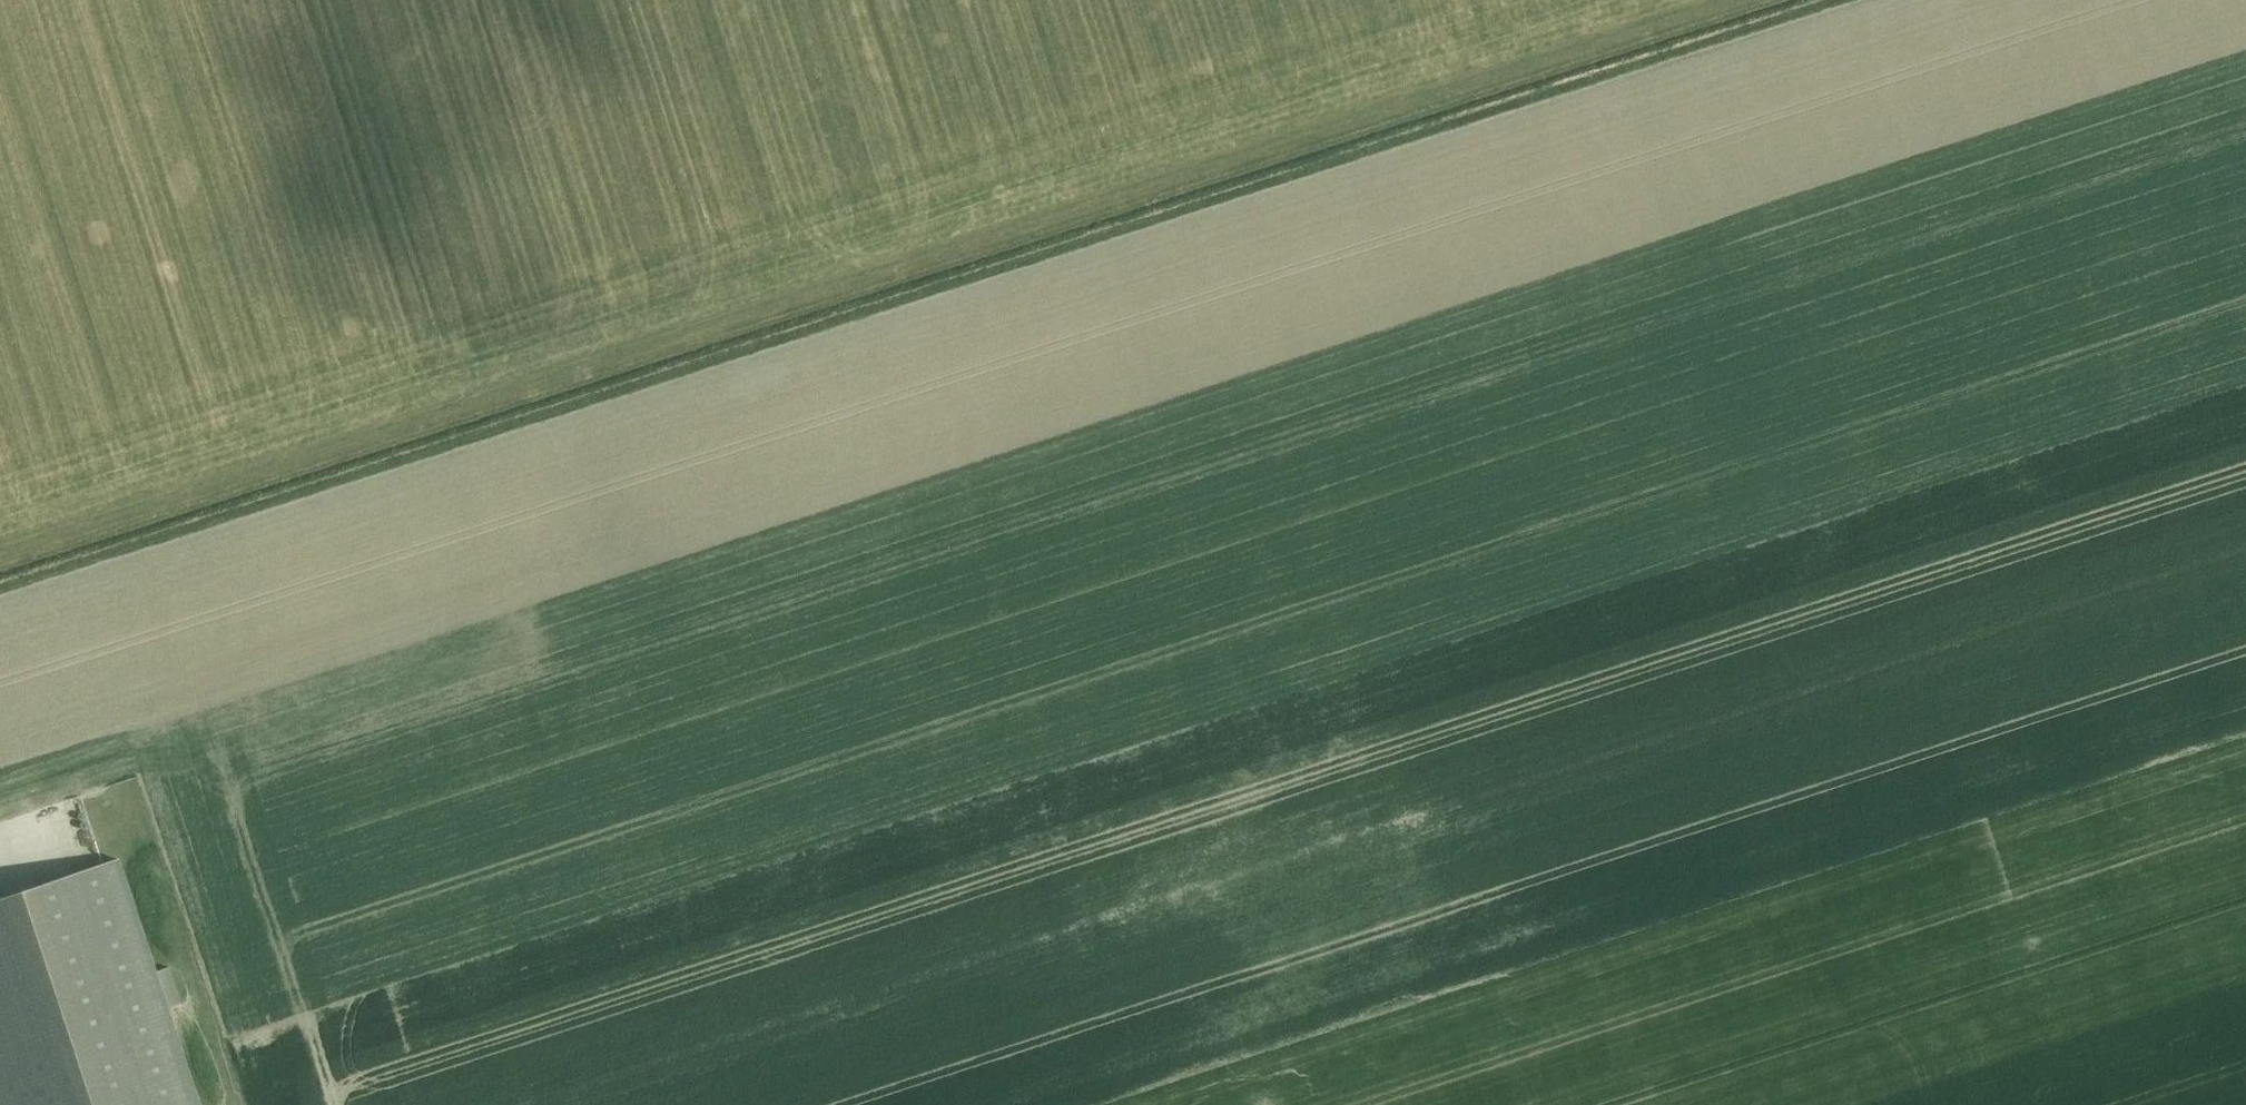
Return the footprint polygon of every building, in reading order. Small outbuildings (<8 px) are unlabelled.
[(0,896),(0,1104),(203,1104),(171,1006),(159,970),(122,857),(0,896)]
